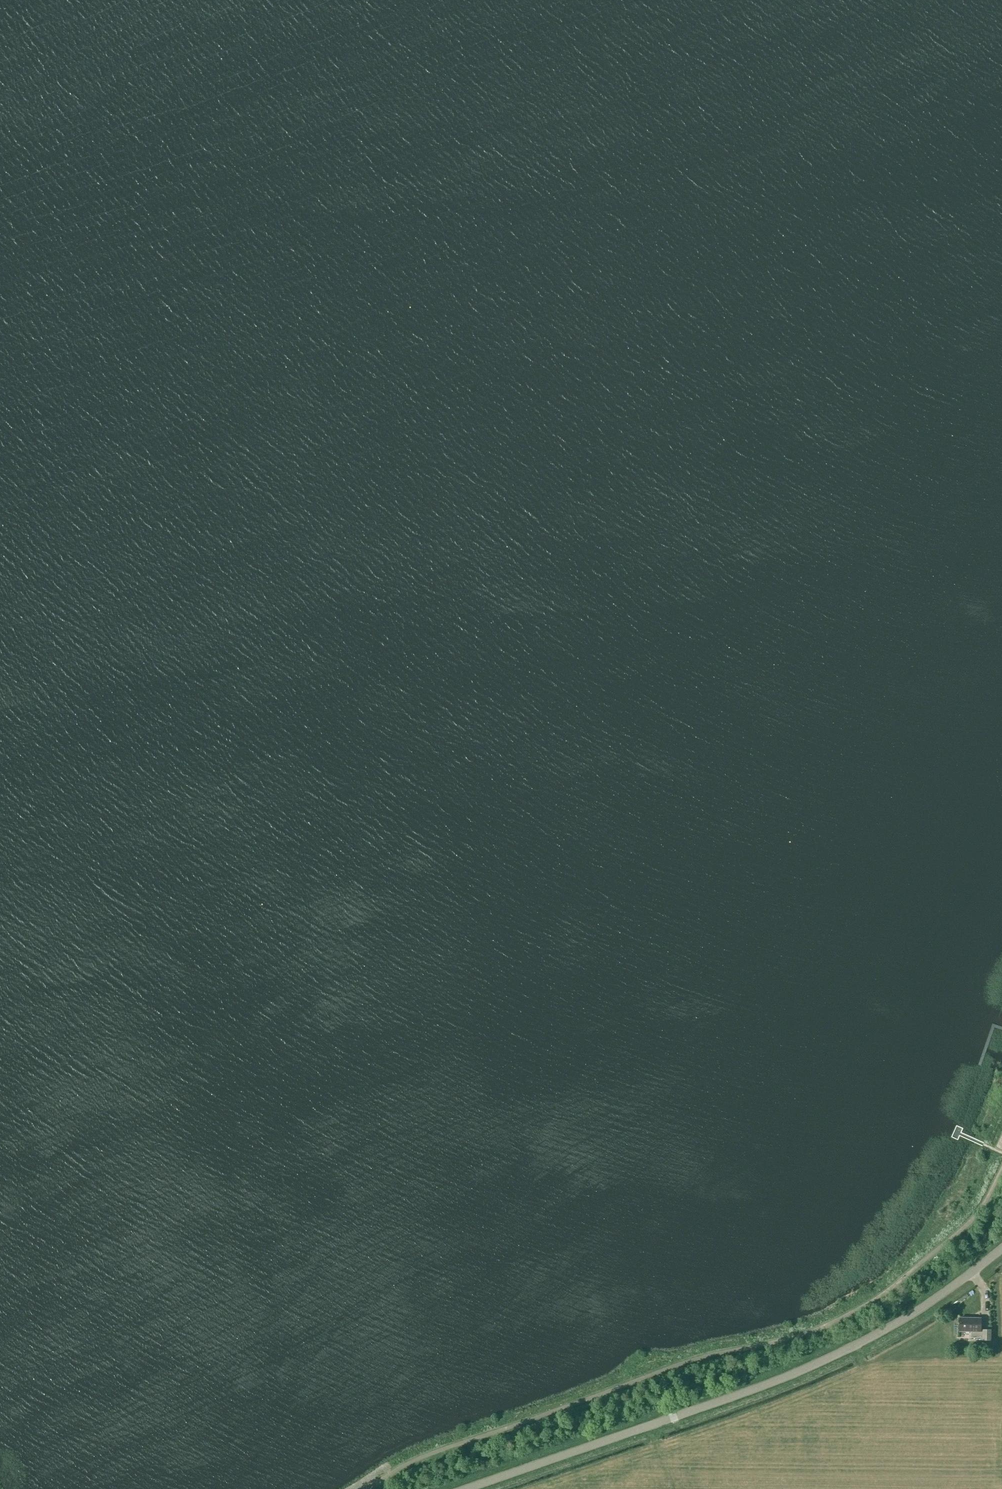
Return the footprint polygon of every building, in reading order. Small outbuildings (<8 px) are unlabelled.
[(982,1340),(990,1340),(990,1330),(982,1330),(982,1331),(980,1331),(981,1318),(960,1318),(959,1331),(971,1331),(971,1337),(982,1338),(982,1340)]
